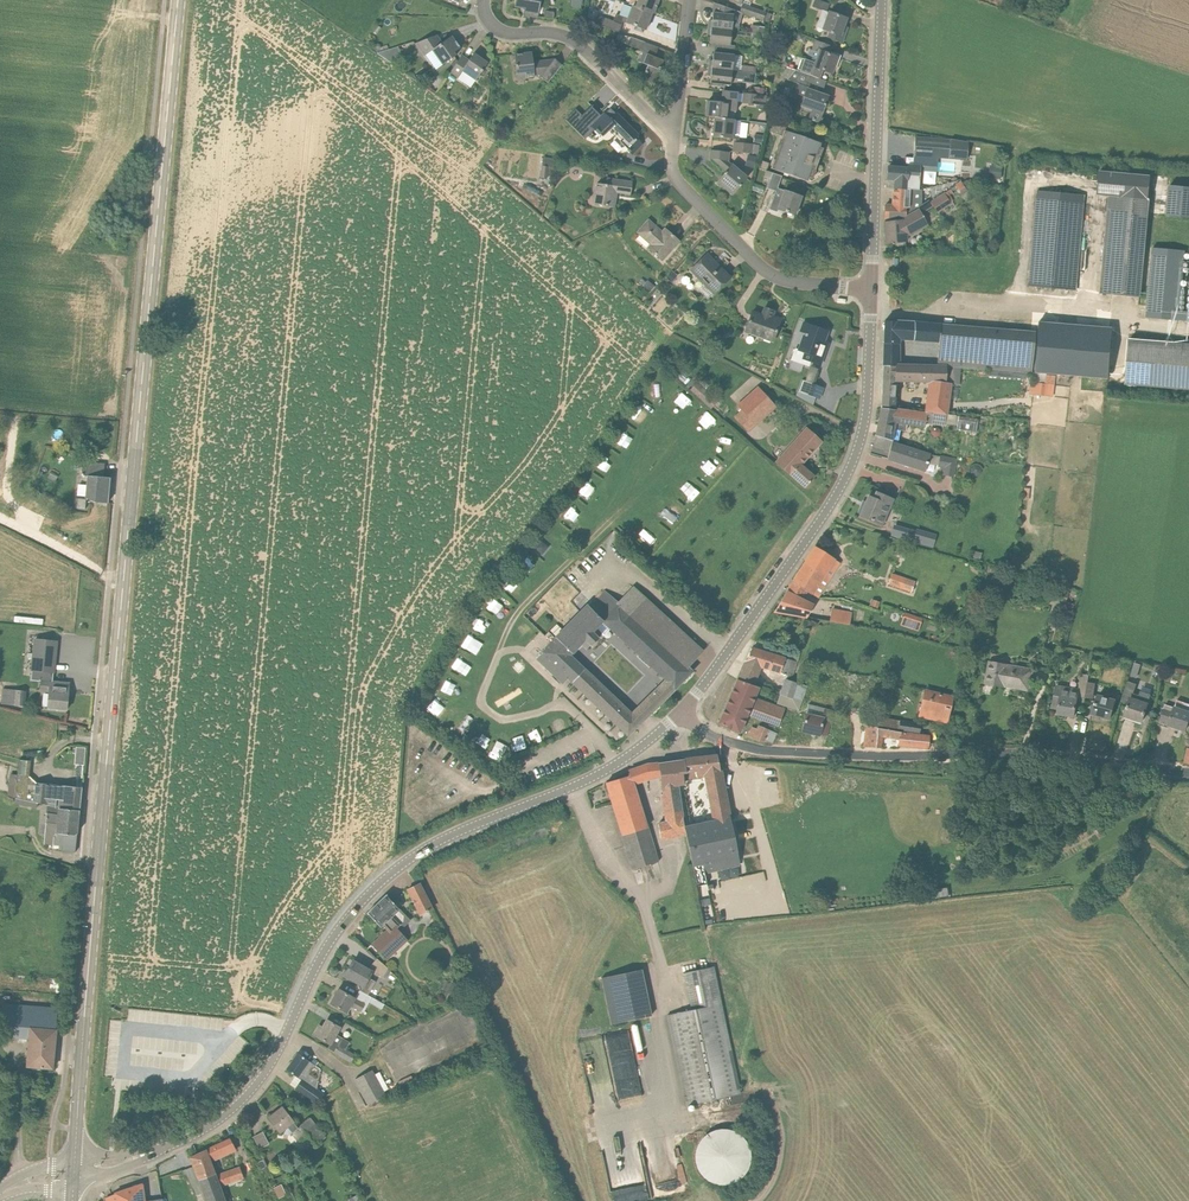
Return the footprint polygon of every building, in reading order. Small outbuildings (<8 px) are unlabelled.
[(540,0),(516,0),(515,6),(525,8),(524,14),(537,16),(540,0)] [(635,6),(651,13),(654,14),(659,0),(637,0),(635,6)] [(829,4),(819,0),(814,0),(812,7),(825,11),(821,21),(825,22),(823,29),(830,32),(828,37),(842,42),(845,34),(841,32),(846,18),(829,12),(826,11),(829,4)] [(739,31),(739,23),(732,22),(733,10),(716,3),(715,13),(713,13),(711,28),(735,30),(739,31)] [(754,18),(757,10),(749,7),(743,4),(740,13),(742,13),(754,18)] [(615,14),(613,21),(622,25),(623,22),(626,23),(645,30),(651,13),(635,6),(632,6),(628,18),(615,14)] [(771,15),(757,10),(754,18),(763,21),(769,23),(771,15)] [(604,18),(601,26),(619,33),(622,25),(613,21),(604,18)] [(595,25),(586,21),(583,29),(593,33),(595,25)] [(734,31),(735,31),(735,30),(711,28),(709,43),(730,45),(731,31),(734,31)] [(735,31),(734,35),(751,37),(751,40),(761,42),(762,35),(763,35),(763,33),(755,32),(750,32),(750,33),(739,31),(735,30),(735,31)] [(451,36),(446,40),(442,43),(436,35),(415,44),(424,56),(432,50),(443,65),(455,56),(453,53),(460,48),(451,36)] [(649,44),(630,37),(627,45),(646,52),(649,44)] [(828,54),(831,46),(816,40),(812,50),(810,49),(806,59),(804,58),(799,70),(818,78),(821,69),(831,73),(837,57),(828,54)] [(624,50),(612,45),(609,53),(621,58),(624,50)] [(540,77),(548,83),(562,65),(555,59),(554,59),(533,62),(532,52),(514,54),(516,74),(525,73),(526,77),(534,76),(534,75),(542,74),(540,77)] [(462,71),(475,81),(488,63),(473,53),(469,60),(462,55),(450,72),(457,78),(462,71)] [(732,70),(734,55),(713,53),(712,68),(732,70)] [(643,63),(647,65),(642,79),(654,84),(663,61),(647,54),(643,63)] [(732,71),(732,70),(712,68),(710,83),(730,85),(731,79),(743,81),(743,83),(754,85),(756,73),(741,71),(732,71)] [(814,76),(799,70),(795,69),(786,79),(797,83),(794,93),(804,97),(801,106),(811,110),(808,118),(819,122),(828,96),(809,90),(814,76)] [(752,94),(727,91),(722,91),(721,102),(708,101),(706,116),(714,117),(734,119),(736,103),(756,105),(755,108),(758,109),(766,109),(766,96),(763,96),(763,95),(752,94)] [(610,108),(601,117),(590,105),(574,121),(589,136),(595,130),(594,131),(598,134),(599,133),(602,137),(612,127),(623,138),(620,141),(625,147),(626,145),(633,152),(641,144),(635,137),(637,135),(610,108)] [(732,139),(734,119),(714,117),(712,136),(732,139)] [(815,156),(820,143),(791,133),(792,129),(794,129),(794,128),(771,120),(767,131),(770,132),(782,136),(771,168),(807,181),(811,167),(815,169),(816,167),(819,158),(815,156)] [(756,143),(762,144),(763,136),(757,135),(754,135),(753,143),(756,143)] [(913,157),(938,159),(949,159),(951,140),(915,138),(913,157)] [(951,159),(967,160),(968,143),(952,140),(951,159)] [(758,145),(734,143),(733,152),(758,155),(758,145)] [(730,152),(722,151),(711,150),(710,158),(713,159),(727,171),(726,172),(725,172),(724,174),(718,182),(733,194),(747,178),(728,163),(730,152)] [(747,154),(745,166),(754,168),(756,156),(747,154)] [(555,159),(543,157),(540,179),(547,180),(547,177),(552,177),(555,159)] [(937,172),(938,159),(913,157),(913,165),(908,164),(908,168),(888,166),(887,179),(894,180),(894,190),(922,192),(922,189),(918,190),(918,183),(918,182),(919,171),(937,172)] [(756,168),(767,171),(769,163),(759,160),(756,168)] [(1002,166),(989,165),(988,178),(1001,179),(1002,166)] [(781,176),(772,173),(767,171),(763,177),(770,179),(767,188),(775,191),(769,209),(777,212),(778,209),(795,215),(801,196),(781,189),(784,181),(780,180),(781,176)] [(1151,176),(1099,171),(1097,194),(1109,196),(1100,294),(1140,298),(1151,176)] [(597,183),(594,204),(614,207),(617,193),(630,195),(632,182),(606,178),(605,184),(597,183)] [(955,185),(962,196),(968,193),(968,192),(973,189),(968,181),(962,184),(961,181),(955,185)] [(1165,188),(1162,217),(1188,220),(1188,190),(1165,188)] [(921,207),(922,192),(894,190),(892,205),(885,205),(884,219),(902,219),(911,214),(921,207)] [(1037,191),(1029,285),(1076,290),(1085,195),(1037,191)] [(947,192),(930,203),(937,213),(951,204),(950,203),(953,201),(947,192)] [(904,237),(926,224),(927,224),(920,210),(921,209),(921,207),(911,214),(902,219),(902,221),(884,222),(886,243),(905,242),(904,237)] [(662,261),(671,250),(679,241),(665,229),(662,232),(648,220),(636,233),(649,245),(647,248),(662,261)] [(1184,312),(1187,275),(1188,251),(1159,249),(1153,318),(1153,319),(1183,322),(1183,321),(1188,322),(1188,312),(1184,312)] [(691,270),(714,293),(730,278),(707,254),(691,270)] [(671,270),(665,278),(672,282),(678,275),(671,270)] [(653,289),(645,282),(641,286),(641,287),(648,294),(653,289)] [(759,336),(772,341),(780,321),(772,318),(774,311),(764,308),(762,314),(752,311),(745,331),(759,336)] [(827,330),(809,324),(802,321),(798,331),(805,334),(799,350),(794,348),(790,360),(809,366),(810,362),(819,365),(826,346),(821,345),(827,330)] [(883,355),(883,366),(898,366),(899,338),(939,342),(940,325),(914,322),(896,321),(884,321),(883,355)] [(1038,322),(1037,333),(1034,372),(1109,377),(1112,328),(1038,322)] [(1032,374),(1035,333),(940,325),(939,342),(937,367),(946,367),(987,371),(1027,374),(1032,374)] [(1129,340),(1125,383),(1188,388),(1188,344),(1129,340)] [(937,367),(898,366),(883,366),(882,380),(882,394),(881,404),(894,405),(896,378),(929,381),(926,411),(945,414),(953,414),(955,403),(957,403),(959,385),(946,383),(946,367),(937,367)] [(987,371),(987,376),(1027,380),(1027,374),(987,371)] [(653,391),(665,390),(665,377),(653,377),(653,391)] [(822,387),(811,383),(808,382),(804,393),(806,394),(804,401),(813,405),(815,397),(818,398),(822,387)] [(1030,382),(1028,394),(1053,397),(1054,385),(1030,382)] [(750,432),(776,408),(766,398),(742,419),(740,421),(750,432)] [(906,423),(908,410),(908,411),(881,408),(878,425),(876,434),(872,446),(889,451),(892,443),(895,427),(896,422),(906,423)] [(945,414),(926,411),(925,413),(908,410),(906,423),(925,426),(925,424),(944,427),(945,424),(957,426),(955,435),(975,438),(978,420),(956,416),(953,415),(953,414),(945,414)] [(727,427),(718,440),(726,446),(736,432),(727,427)] [(808,430),(778,464),(804,487),(814,476),(800,464),(820,441),(808,430)] [(927,463),(938,465),(940,456),(930,455),(930,453),(907,449),(908,448),(892,443),(889,451),(887,458),(925,470),(927,463)] [(945,466),(944,475),(953,477),(956,459),(947,457),(940,456),(938,465),(945,466)] [(87,499),(95,502),(107,503),(109,477),(103,477),(104,464),(83,462),(82,475),(88,476),(86,498),(86,499),(87,499)] [(47,478),(55,482),(57,477),(50,473),(47,478)] [(882,525),(892,499),(876,492),(874,498),(868,496),(860,515),(882,525)] [(76,509),(85,510),(86,500),(77,499),(76,509)] [(581,522),(584,516),(575,510),(571,517),(581,522)] [(939,534),(895,522),(891,534),(935,547),(939,534)] [(650,531),(659,539),(667,531),(658,523),(650,531)] [(541,537),(534,545),(544,554),(551,546),(541,537)] [(937,547),(945,549),(947,542),(939,540),(937,547)] [(814,547),(792,582),(812,594),(818,598),(839,563),(814,547)] [(896,547),(894,556),(904,558),(907,550),(896,547)] [(911,592),(916,575),(894,567),(888,584),(911,592)] [(1052,587),(1050,594),(1067,599),(1069,592),(1052,587)] [(691,671),(687,667),(702,651),(688,639),(686,641),(656,613),(630,589),(618,601),(605,590),(594,602),(592,600),(587,605),(555,637),(556,638),(537,658),(563,684),(569,678),(628,734),(642,720),(692,671),(691,670),(691,671)] [(787,591),(774,612),(807,617),(812,606),(810,604),(803,600),(787,591)] [(488,602),(500,614),(507,606),(495,595),(488,602)] [(869,605),(878,608),(880,601),(871,598),(869,605)] [(1074,604),(1066,602),(1063,611),(1070,614),(1074,604)] [(831,608),(829,621),(850,625),(852,612),(831,608)] [(473,625),(483,631),(490,621),(480,614),(473,625)] [(914,616),(910,629),(918,631),(922,618),(914,616)] [(54,672),(57,641),(34,639),(31,670),(54,672)] [(793,677),(797,663),(788,660),(785,659),(785,658),(751,648),(737,679),(759,688),(754,686),(761,668),(780,674),(781,674),(793,677)] [(1090,661),(1091,656),(1088,653),(1083,654),(1081,659),(1085,662),(1090,661)] [(461,672),(465,663),(457,659),(452,668),(461,672)] [(1030,687),(1033,669),(989,661),(985,683),(1004,686),(1005,682),(1030,687)] [(1130,676),(1136,678),(1139,671),(1132,669),(1130,676)] [(69,683),(52,682),(53,678),(42,677),(40,689),(49,690),(47,708),(66,710),(69,683)] [(443,689),(453,694),(460,683),(449,678),(443,689)] [(793,701),(799,683),(785,678),(779,696),(793,701)] [(739,733),(759,688),(737,679),(718,724),(739,733)] [(886,688),(889,689),(890,680),(883,679),(881,688),(882,688),(886,688)] [(1142,721),(1144,715),(1148,703),(1138,700),(1139,695),(1133,693),(1136,684),(1128,681),(1121,701),(1128,704),(1124,716),(1142,721)] [(1088,682),(1085,697),(1093,698),(1094,695),(1096,683),(1094,683),(1089,682),(1088,682)] [(798,710),(807,686),(799,683),(793,701),(779,696),(777,704),(798,710)] [(1074,716),(1077,697),(1078,688),(1056,684),(1052,708),(1058,709),(1057,714),(1074,716)] [(1,704),(14,705),(15,689),(3,688),(1,704)] [(14,705),(24,706),(25,691),(15,689),(14,705)] [(947,723),(953,696),(924,690),(918,717),(947,723)] [(1115,701),(1094,695),(1093,698),(1085,697),(1084,702),(1094,705),(1092,714),(1110,719),(1115,701)] [(777,725),(784,708),(757,698),(750,715),(777,725)] [(1188,719),(1188,704),(1177,700),(1174,707),(1166,705),(1161,720),(1169,723),(1168,724),(1185,730),(1188,719)] [(825,708),(825,709),(808,705),(807,714),(806,713),(801,731),(819,736),(819,733),(827,735),(833,710),(825,708)] [(876,716),(874,727),(893,730),(894,720),(876,716)] [(929,736),(919,735),(900,732),(901,720),(900,720),(899,720),(894,720),(893,730),(874,727),(865,725),(863,745),(871,746),(871,747),(881,747),(882,736),(883,736),(899,739),(898,745),(927,748),(929,736)] [(901,720),(900,732),(919,735),(920,723),(901,720)] [(749,737),(768,745),(773,732),(759,727),(757,731),(752,729),(749,737)] [(78,745),(77,760),(86,761),(87,746),(78,745)] [(685,828),(686,834),(692,865),(702,863),(705,873),(740,865),(717,755),(681,760),(683,779),(697,777),(706,776),(714,821),(685,828)] [(684,784),(683,779),(681,760),(657,764),(647,764),(628,771),(629,774),(629,775),(633,784),(634,784),(649,779),(660,776),(662,791),(661,791),(664,814),(665,814),(667,822),(658,823),(661,839),(686,834),(685,828),(682,812),(678,784),(684,784)] [(606,782),(622,835),(647,827),(634,784),(633,784),(629,775),(606,782)] [(15,797),(33,802),(34,794),(35,782),(29,777),(28,777),(17,776),(16,780),(14,797),(15,797)] [(50,784),(35,783),(33,802),(38,803),(47,805),(59,808),(79,810),(81,787),(61,785),(50,784)] [(36,808),(38,803),(33,802),(15,797),(14,803),(36,808)] [(79,812),(79,810),(59,808),(47,805),(44,843),(53,845),(55,831),(77,833),(79,812)] [(77,833),(55,831),(53,845),(59,845),(58,851),(75,852),(77,833)] [(44,862),(41,872),(63,879),(65,869),(44,862)] [(421,915),(432,910),(419,884),(408,889),(421,915)] [(409,919),(407,917),(386,895),(367,913),(380,927),(383,924),(387,929),(392,935),(398,930),(409,919)] [(407,940),(398,930),(392,935),(387,929),(374,942),(380,949),(378,951),(386,960),(407,940)] [(391,971),(388,968),(377,959),(368,969),(355,962),(352,968),(349,967),(344,976),(363,986),(360,991),(368,995),(375,981),(369,978),(372,971),(382,977),(383,976),(387,978),(391,971)] [(602,973),(612,1022),(653,1014),(643,964),(602,973)] [(740,1094),(713,966),(684,973),(692,1009),(667,1015),(687,1105),(740,1094)] [(359,990),(355,998),(338,989),(330,1003),(347,1012),(351,1005),(361,1011),(365,1005),(367,1006),(369,1002),(382,1009),(384,1004),(372,997),(368,995),(360,991),(359,990)] [(58,1008),(1,1003),(0,1017),(0,1036),(29,1039),(27,1066),(53,1069),(56,1030),(58,1008)] [(335,1034),(340,1027),(326,1020),(322,1027),(319,1026),(314,1034),(330,1044),(328,1048),(351,1062),(355,1055),(345,1049),(349,1042),(335,1034)] [(633,1035),(621,1035),(622,1060),(633,1059),(633,1035)] [(132,1066),(186,1069),(187,1053),(198,1054),(199,1040),(134,1037),(132,1066)] [(318,1081),(309,1074),(315,1065),(297,1053),(286,1069),(301,1079),(295,1088),(317,1104),(323,1095),(316,1090),(318,1081)] [(385,1096),(371,1070),(355,1079),(368,1104),(385,1096)] [(310,1118),(298,1128),(282,1107),(268,1118),(280,1132),(281,1131),(284,1134),(288,1134),(291,1132),(300,1143),(308,1136),(315,1146),(326,1138),(310,1118)] [(734,1186),(757,1141),(714,1120),(691,1165),(734,1186)] [(261,1146),(271,1141),(264,1129),(255,1135),(261,1146)] [(209,1160),(235,1149),(231,1139),(190,1157),(194,1166),(199,1180),(213,1174),(209,1160)] [(218,1187),(244,1179),(239,1167),(214,1176),(218,1187)] [(214,1176),(213,1174),(199,1180),(205,1194),(207,1200),(223,1200),(218,1187),(214,1176)] [(145,1200),(143,1184),(117,1192),(116,1193),(115,1194),(111,1195),(112,1200),(144,1200),(145,1200)] [(286,1195),(281,1184),(273,1188),(278,1199),(286,1195)]
